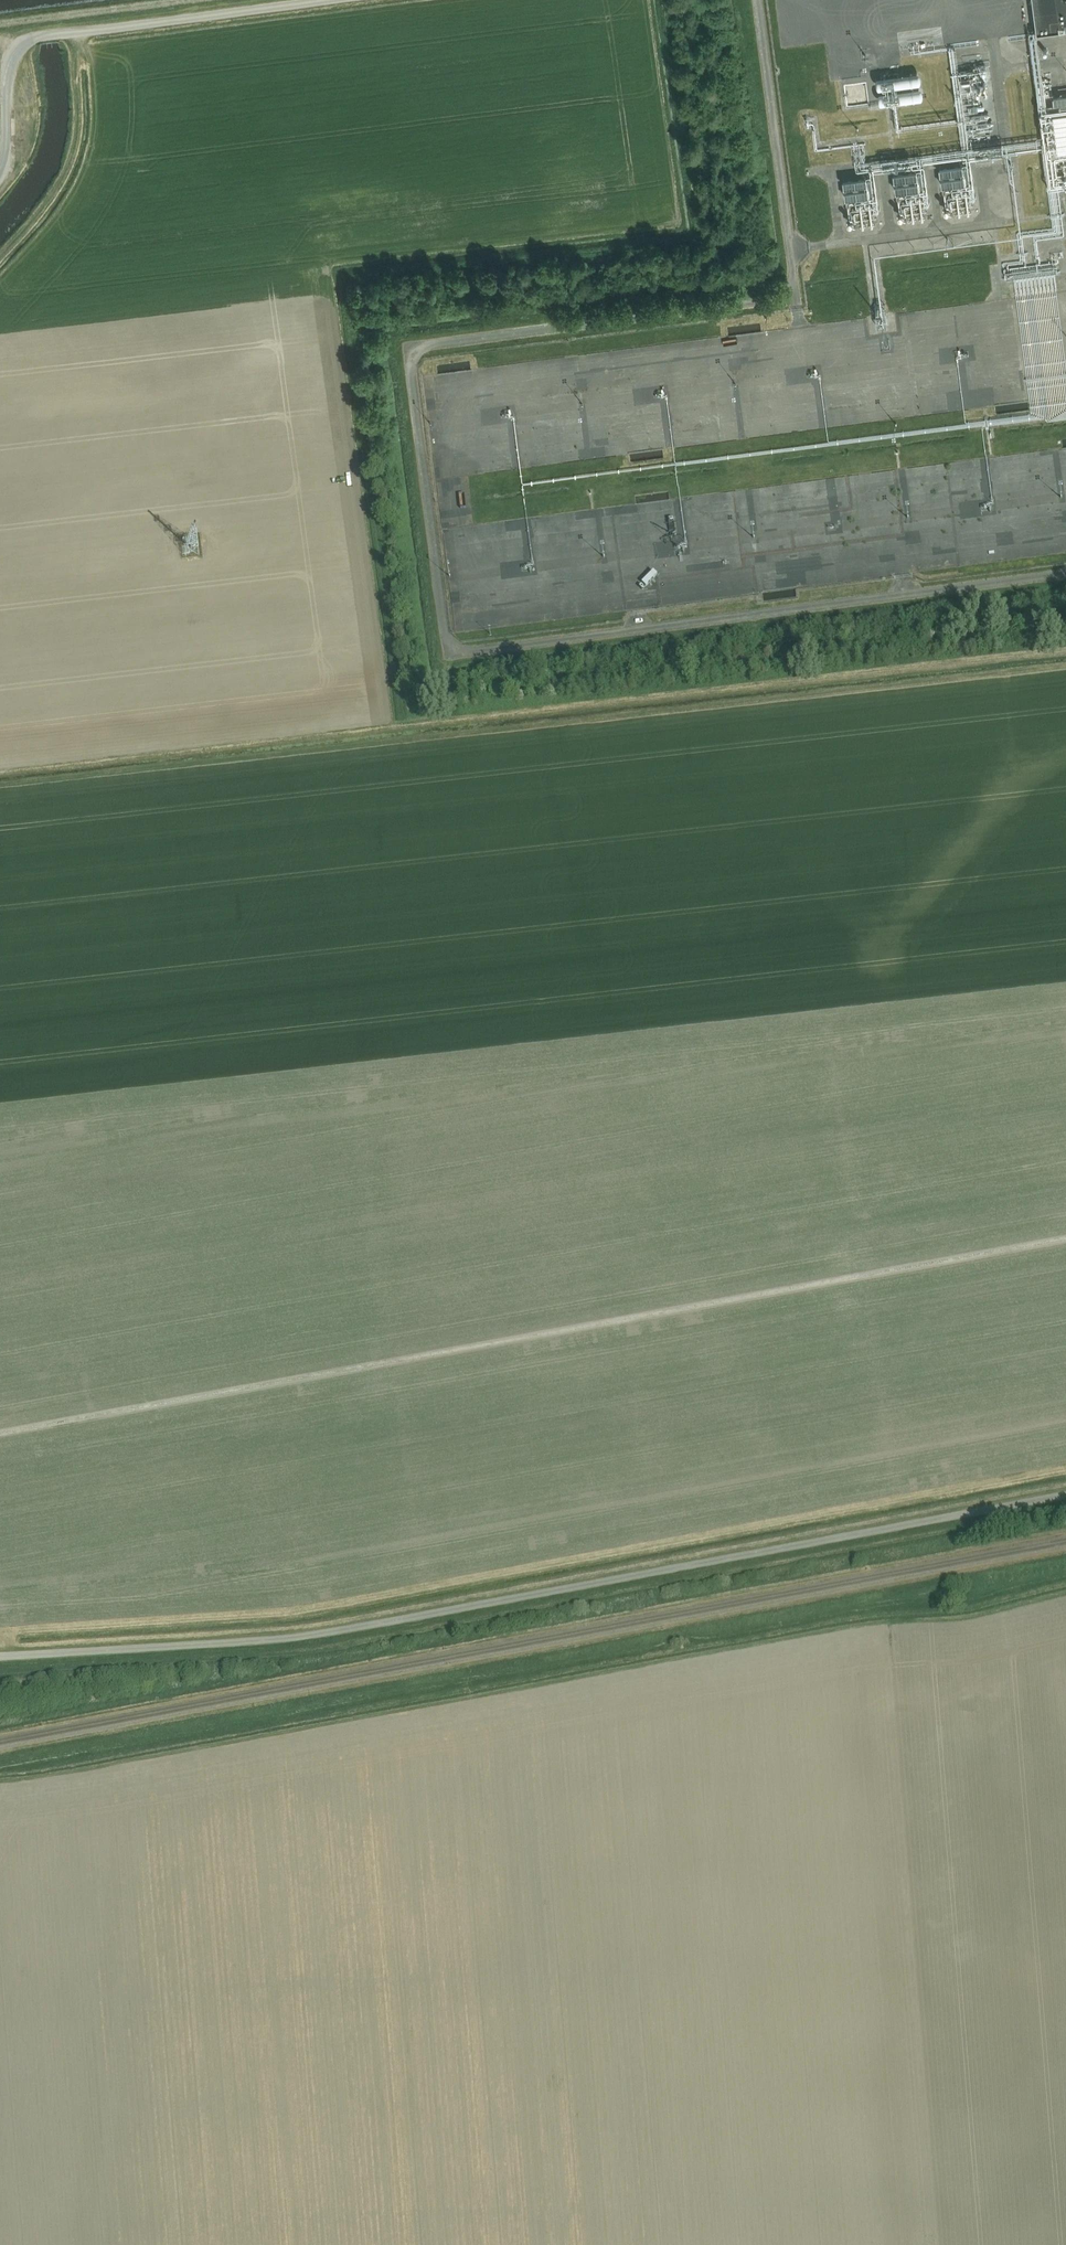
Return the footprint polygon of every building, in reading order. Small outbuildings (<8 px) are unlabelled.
[(1037,33),(1060,30),(1060,26),(1065,25),(1065,0),(1033,0),(1037,33)] [(907,69),(876,72),(878,88),(876,88),(870,88),(872,103),(926,97),(924,84),(923,84),(922,71),(907,72),(907,69)] [(1065,157),(1065,98),(1056,99),(1057,114),(1053,115),(1058,158),(1065,157)] [(921,168),(895,172),(897,191),(910,189),(912,206),(919,205),(919,203),(916,203),(915,196),(924,194),(921,168)] [(869,174),(844,179),(847,197),(858,195),(859,203),(856,203),(860,223),(874,220),(870,198),(873,198),(869,174)] [(649,502),(650,510),(663,508),(664,513),(670,512),(669,506),(676,505),(675,498),(649,502)]
